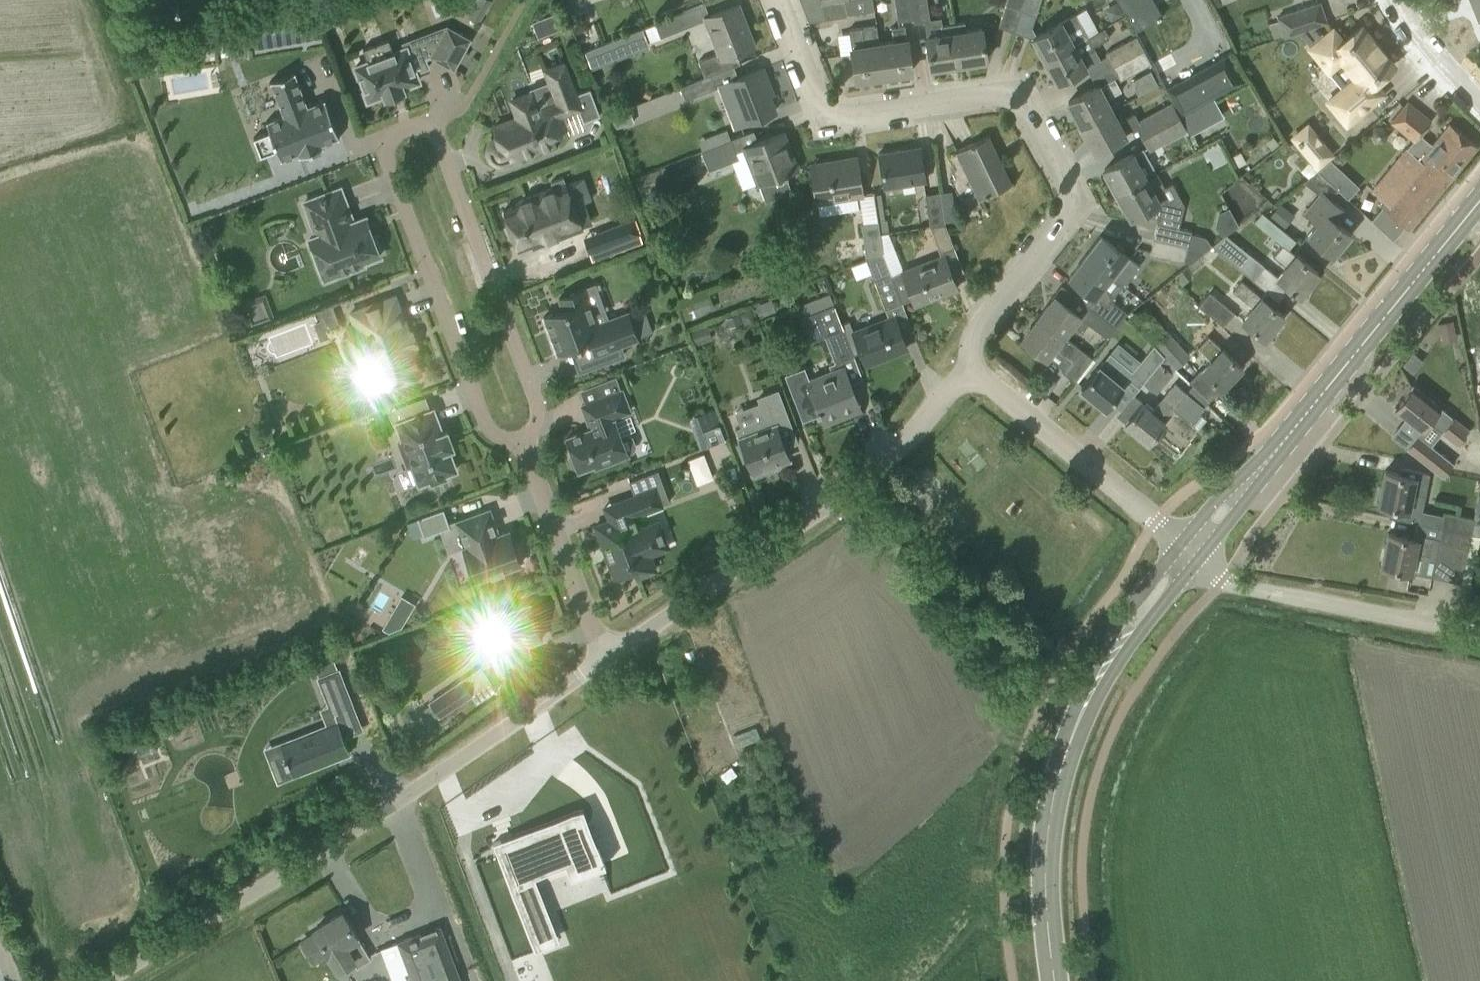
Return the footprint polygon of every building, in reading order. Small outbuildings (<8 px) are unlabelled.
[(478,22),(491,0),(475,0),(467,16),(478,22)] [(873,0),(850,0),(853,13),(874,9),(873,0)] [(913,17),(915,17),(912,0),(894,0),(897,19),(913,17)] [(913,17),(914,21),(924,20),(931,68),(960,63),(953,21),(943,23),(941,16),(930,17),(927,0),(912,0),(915,17),(913,17)] [(1022,8),(1025,0),(1006,0),(1005,3),(1022,8)] [(1022,8),(1015,30),(1028,34),(1040,0),(1025,0),(1022,8)] [(1134,31),(1142,27),(1135,13),(1153,3),(1152,0),(1117,0),(1134,31)] [(1273,39),(1298,31),(1316,24),(1326,21),(1319,2),(1276,16),(1277,19),(1268,23),(1273,39)] [(705,76),(710,74),(739,62),(735,52),(754,45),(738,3),(703,17),(717,51),(699,58),(705,76)] [(683,12),(655,23),(660,35),(688,24),(683,12)] [(1032,37),(1045,60),(1088,36),(1088,35),(1076,13),(1032,37)] [(964,22),(954,23),(960,63),(986,59),(981,27),(965,30),(964,22)] [(893,41),(880,43),(885,75),(911,71),(904,23),(891,25),(893,41)] [(885,75),(880,43),(879,43),(876,24),(848,29),(856,79),(885,75)] [(1316,24),(1298,31),(1309,45),(1306,47),(1328,74),(1329,73),(1341,86),(1324,100),(1345,125),(1369,104),(1359,93),(1393,65),(1361,26),(1343,41),(1333,29),(1325,35),(1316,24)] [(1088,36),(1045,60),(1057,82),(1100,59),(1093,45),(1109,37),(1104,26),(1088,35),(1088,36)] [(431,55),(453,67),(469,39),(447,27),(431,55)] [(1104,52),(1113,67),(1144,50),(1138,39),(1136,35),(1104,52)] [(371,60),(355,66),(367,99),(383,93),(385,98),(403,91),(402,86),(418,80),(415,72),(428,67),(419,43),(406,48),(405,47),(389,53),(385,41),(388,40),(388,39),(362,48),(363,50),(366,48),(371,60)] [(1144,50),(1113,67),(1120,79),(1150,62),(1144,50)] [(472,74),(478,56),(463,51),(457,70),(472,74)] [(1225,56),(1166,88),(1179,113),(1239,81),(1225,56)] [(488,147),(487,147),(487,149),(488,150),(488,151),(488,152),(488,153),(489,154),(490,155),(491,157),(492,157),(494,158),(496,159),(498,159),(500,159),(501,159),(502,158),(537,145),(538,148),(554,142),(551,134),(565,129),(560,118),(577,111),(581,122),(599,116),(589,89),(574,94),(562,63),(545,69),(558,102),(537,110),(530,92),(511,99),(518,117),(493,126),(497,137),(494,138),(493,139),(492,140),(490,141),(490,142),(489,142),(488,144),(488,145),(488,146),(488,147)] [(765,85),(769,83),(763,67),(717,85),(733,126),(775,110),(765,85)] [(270,81),(270,83),(271,82),(284,115),(268,122),(268,121),(266,121),(271,132),(253,137),(260,156),(276,150),(280,160),(281,159),(281,158),(298,152),(299,155),(298,155),(298,156),(323,147),(323,146),(322,146),(321,143),(337,137),(338,138),(339,137),(324,98),(323,99),(323,100),(307,106),(294,73),(295,72),(294,71),(270,81)] [(1154,71),(1133,74),(1136,90),(1157,87),(1154,71)] [(710,74),(705,76),(680,85),(685,99),(715,88),(710,74)] [(1068,101),(1082,127),(1114,109),(1108,97),(1121,90),(1114,76),(1068,101)] [(1114,109),(1082,127),(1095,151),(1127,133),(1126,131),(1136,126),(1142,138),(1143,137),(1180,117),(1171,100),(1138,119),(1134,113),(1120,120),(1114,109)] [(1384,200),(1380,205),(1409,229),(1477,145),(1449,123),(1432,144),(1421,135),(1433,120),(1408,100),(1401,107),(1387,121),(1411,142),(1406,147),(1406,146),(1370,189),(1384,200)] [(613,111),(618,126),(635,120),(629,105),(613,111)] [(1149,149),(1186,129),(1180,117),(1143,137),(1149,149)] [(1289,136),(1316,168),(1334,153),(1307,121),(1289,136)] [(742,147),(756,184),(759,183),(766,200),(781,194),(775,178),(788,173),(787,171),(797,167),(783,132),(742,147)] [(955,151),(977,199),(1012,182),(989,135),(955,151)] [(701,149),(709,167),(739,156),(737,150),(736,150),(731,137),(701,149)] [(878,153),(881,172),(884,187),(925,181),(920,146),(919,146),(919,150),(901,153),(900,149),(878,153)] [(1117,193),(1148,176),(1148,177),(1156,172),(1143,148),(1104,168),(1110,179),(1106,181),(1113,195),(1117,193)] [(859,207),(857,196),(862,195),(855,156),(842,158),(842,162),(811,167),(817,202),(818,202),(819,213),(859,207)] [(1305,232),(1317,242),(1333,255),(1350,233),(1330,216),(1339,205),(1329,197),(1338,187),(1317,168),(1303,179),(1318,192),(1303,211),(1315,221),(1305,232)] [(658,170),(633,177),(638,193),(663,187),(658,170)] [(1167,204),(1160,190),(1165,187),(1157,172),(1156,172),(1148,177),(1148,176),(1117,193),(1113,195),(1122,210),(1126,208),(1131,217),(1145,210),(1148,215),(1159,218),(1160,213),(1176,216),(1178,206),(1167,204)] [(552,187),(515,201),(516,205),(503,210),(517,248),(531,243),(532,247),(582,228),(563,177),(550,182),(552,187)] [(873,186),(878,219),(881,233),(889,232),(887,217),(885,218),(880,185),(873,186)] [(339,272),(337,273),(337,275),(364,264),(363,261),(380,255),(378,250),(381,249),(375,234),(372,235),(365,217),(352,221),(340,188),(304,201),(316,235),(309,238),(319,263),(333,257),(339,272)] [(929,224),(930,225),(945,223),(944,219),(945,219),(941,192),(925,194),(929,224)] [(1275,274),(1277,276),(1289,286),(1288,288),(1291,291),(1293,289),(1300,295),(1318,272),(1288,247),(1296,238),(1261,210),(1253,219),(1281,242),(1272,253),(1284,263),(1275,274)] [(861,222),(866,260),(882,254),(881,233),(878,219),(861,222)] [(1156,221),(1152,236),(1196,246),(1198,233),(1190,231),(1191,228),(1156,221)] [(945,223),(930,225),(939,248),(952,243),(945,225),(945,223)] [(607,250),(626,246),(621,226),(603,231),(607,250)] [(881,233),(882,254),(890,273),(901,302),(913,298),(915,304),(956,288),(951,274),(942,251),(903,267),(901,261),(898,262),(892,247),(891,247),(889,232),(881,233)] [(1211,243),(1252,277),(1264,263),(1225,232),(1211,243)] [(1101,235),(1085,256),(1111,275),(1112,275),(1124,283),(1138,264),(1101,235)] [(1196,246),(1152,236),(1149,252),(1184,260),(1189,261),(1205,248),(1196,246)] [(882,254),(866,260),(866,261),(885,309),(901,302),(890,273),(882,254)] [(1099,299),(1093,307),(1116,324),(1127,310),(1112,299),(1115,295),(1103,285),(1111,275),(1085,256),(1069,276),(1099,299)] [(1264,288),(1260,294),(1241,278),(1232,289),(1251,304),(1240,317),(1265,338),(1284,315),(1275,307),(1280,301),(1264,288)] [(627,316),(599,326),(593,310),(589,311),(581,291),(586,289),(585,288),(558,298),(563,309),(543,316),(556,352),(590,340),(596,354),(637,339),(627,312),(626,313),(627,316)] [(1197,304),(1222,324),(1234,310),(1209,290),(1197,304)] [(840,322),(841,321),(834,302),(830,292),(800,302),(813,338),(824,334),(835,360),(854,353),(854,352),(852,352),(840,322)] [(692,315),(714,306),(709,293),(687,301),(692,315)] [(417,378),(415,373),(419,371),(412,352),(415,351),(413,346),(417,345),(412,331),(408,332),(394,295),(350,312),(354,322),(347,325),(351,335),(341,339),(351,363),(360,360),(363,366),(373,363),(382,386),(393,381),(394,383),(397,382),(397,380),(400,379),(402,384),(417,378)] [(1054,295),(1039,316),(1064,335),(1073,323),(1081,329),(1088,321),(1107,335),(1116,324),(1093,307),(1093,308),(1078,297),(1070,307),(1054,295)] [(331,329),(340,326),(330,301),(315,307),(320,320),(314,323),(320,340),(333,335),(331,329)] [(1153,340),(1152,342),(1165,356),(1175,366),(1190,353),(1167,328),(1150,310),(1148,307),(1140,314),(1134,307),(1127,313),(1137,323),(1153,340)] [(739,312),(744,324),(755,321),(750,308),(739,312)] [(849,319),(841,321),(840,322),(852,352),(854,352),(860,349),(864,360),(886,351),(888,355),(906,347),(894,316),(854,331),(849,319)] [(1064,335),(1039,316),(1022,338),(1046,357),(1054,347),(1070,360),(1062,371),(1074,381),(1093,356),(1064,335)] [(1437,323),(1441,343),(1457,340),(1452,320),(1437,323)] [(1200,368),(1219,386),(1221,388),(1242,366),(1208,334),(1196,345),(1210,357),(1200,368)] [(1081,387),(1082,388),(1080,391),(1088,398),(1091,395),(1105,406),(1133,371),(1143,379),(1142,380),(1144,381),(1165,356),(1152,342),(1131,366),(1111,350),(1081,387)] [(1174,366),(1175,366),(1165,356),(1144,381),(1156,391),(1173,370),(1172,370),(1174,366)] [(803,365),(784,372),(802,418),(817,412),(819,411),(823,421),(859,407),(843,368),(809,381),(803,365)] [(1190,422),(1203,406),(1175,383),(1152,411),(1141,402),(1124,423),(1147,442),(1165,421),(1164,420),(1174,409),(1190,422)] [(1440,429),(1440,430),(1455,442),(1467,428),(1412,385),(1394,408),(1421,429),(1429,420),(1440,429)] [(582,405),(590,428),(566,437),(572,453),(570,454),(569,456),(572,465),(575,466),(577,465),(578,470),(594,464),(596,467),(627,455),(626,452),(632,450),(634,445),(631,437),(626,435),(620,437),(610,410),(626,403),(621,390),(582,405)] [(739,437),(741,443),(739,444),(744,459),(747,458),(752,472),(756,470),(757,474),(773,468),(771,464),(789,458),(776,425),(788,420),(777,390),(758,397),(766,417),(737,428),(740,437),(739,437)] [(687,418),(694,434),(719,423),(712,407),(687,418)] [(396,423),(406,450),(401,452),(407,467),(412,465),(419,483),(429,479),(431,484),(446,478),(445,473),(455,469),(447,448),(452,447),(446,431),(441,433),(432,409),(396,423)] [(1406,448),(1442,477),(1453,463),(1417,434),(1406,448)] [(1475,443),(1465,443),(1464,472),(1475,472),(1475,443)] [(687,457),(695,483),(713,478),(705,451),(687,457)] [(1425,493),(1428,472),(1401,467),(1400,473),(1385,470),(1378,503),(1390,506),(1388,516),(1410,521),(1415,491),(1423,493),(1425,493)] [(929,469),(907,489),(924,507),(946,487),(929,469)] [(633,495),(627,497),(634,515),(661,504),(660,503),(669,500),(657,470),(628,481),(633,495)] [(443,509),(417,518),(423,535),(448,526),(443,509)] [(463,547),(475,580),(520,564),(519,561),(523,559),(518,547),(514,548),(508,530),(498,534),(489,509),(455,521),(464,546),(463,547)] [(1440,524),(1440,527),(1471,534),(1471,532),(1479,534),(1479,518),(1444,510),(1440,524)] [(595,525),(614,577),(634,570),(636,577),(655,569),(648,550),(655,547),(648,528),(636,533),(629,515),(611,522),(610,519),(595,525)] [(1417,522),(1413,537),(1388,532),(1381,565),(1410,571),(1415,551),(1428,554),(1432,534),(1440,535),(1431,576),(1461,582),(1471,534),(1440,527),(1440,524),(1418,519),(1417,522)] [(338,665),(317,673),(330,709),(351,701),(338,665)] [(463,679),(430,702),(439,715),(472,692),(463,679)] [(333,712),(277,734),(289,766),(346,744),(333,712)] [(500,839),(493,842),(534,949),(536,949),(536,948),(556,941),(532,879),(566,866),(571,879),(603,867),(581,811),(501,842),(500,839)] [(370,958),(342,912),(314,929),(316,932),(301,942),(312,960),(327,951),(338,969),(352,960),(356,966),(370,958)] [(440,925),(397,941),(413,980),(461,980),(440,925)]
